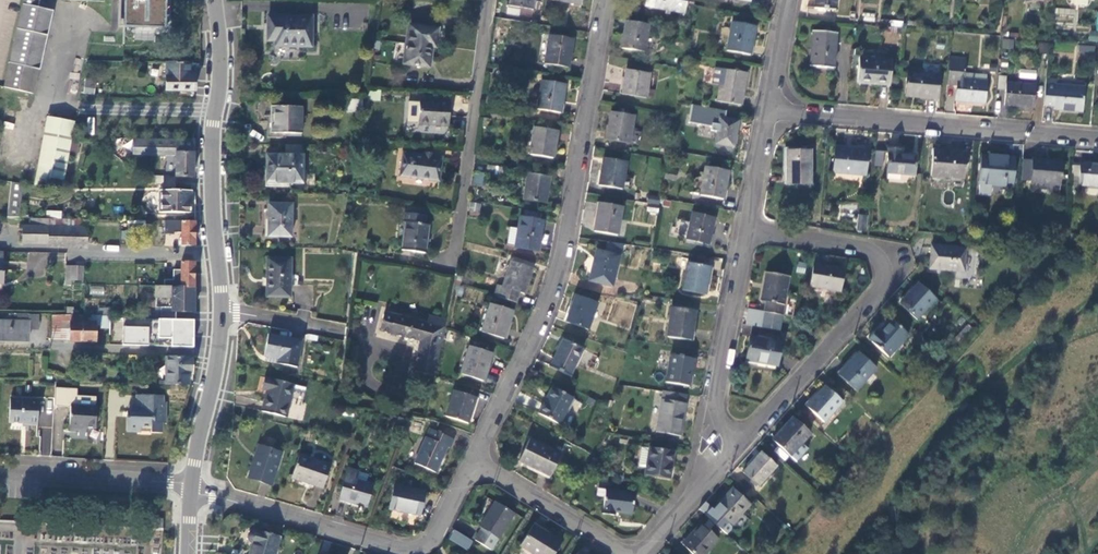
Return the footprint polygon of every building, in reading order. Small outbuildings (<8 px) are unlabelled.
[(38,8),(40,0),(24,0),(4,88),(33,95),(39,70),(40,70),(53,11),(38,8)] [(120,9),(125,9),(125,25),(165,26),(165,0),(120,0),(120,9)] [(509,6),(533,10),(535,0),(510,0),(509,6)] [(654,8),(655,0),(646,0),(645,7),(654,8)] [(654,8),(684,14),(687,0),(655,0),(654,8)] [(814,8),(836,10),(837,0),(815,0),(814,8)] [(1075,23),(1076,9),(1056,7),(1054,21),(1075,23)] [(863,20),(875,22),(875,14),(864,13),(863,20)] [(275,44),(275,46),(311,47),(312,17),(268,17),(268,44),(275,44)] [(650,24),(626,20),(621,49),(645,53),(650,24)] [(751,56),(756,26),(732,22),(727,51),(751,56)] [(403,64),(428,67),(431,47),(435,47),(437,29),(408,25),(403,64)] [(834,69),(837,33),(813,31),(810,67),(834,69)] [(568,68),(573,39),(549,35),(544,64),(568,68)] [(1002,49),(1013,49),(1014,39),(1002,39),(1002,49)] [(1094,60),(1095,46),(1079,45),(1078,59),(1094,60)] [(857,83),(890,86),(892,60),(859,57),(857,83)] [(966,59),(950,58),(947,85),(957,86),(955,101),(985,104),(987,81),(964,79),(966,59)] [(166,91),(195,91),(195,78),(191,78),(191,73),(191,64),(167,63),(166,91)] [(712,85),(720,86),(723,69),(715,67),(712,85)] [(1035,81),(1037,71),(1020,68),(1017,77),(1035,81)] [(747,73),(723,69),(720,86),(717,101),(742,105),(747,73)] [(650,74),(626,70),(622,94),(646,98),(650,74)] [(905,97),(938,99),(940,75),(907,72),(905,97)] [(998,75),(997,91),(1005,92),(1006,76),(998,75)] [(94,94),(96,79),(85,78),(83,93),(94,94)] [(1057,80),(1046,79),(1044,106),(1061,108),(1061,110),(1083,112),(1085,87),(1056,85),(1057,80)] [(561,113),(565,84),(542,80),(537,109),(561,113)] [(1004,106),(1034,108),(1036,85),(1006,83),(1004,106)] [(379,91),(370,92),(370,101),(380,100),(379,91)] [(356,112),(358,99),(350,98),(348,111),(356,112)] [(450,103),(420,101),(418,124),(448,127),(450,103)] [(271,106),(271,118),(274,118),(274,134),(285,134),(301,134),(302,107),(271,106)] [(611,111),(606,141),(630,145),(635,115),(611,111)] [(34,185),(62,189),(75,122),(47,117),(34,185)] [(720,118),(718,127),(715,143),(715,144),(734,147),(738,121),(720,118)] [(707,142),(715,143),(718,127),(710,125),(707,142)] [(553,160),(558,131),(534,127),(529,156),(553,160)] [(76,160),(81,138),(73,138),(68,159),(76,160)] [(194,140),(132,139),(132,156),(176,157),(176,178),(193,178),(194,140)] [(835,148),(833,173),(865,176),(867,151),(835,148)] [(916,156),(899,155),(899,150),(888,149),(886,174),(915,176),(916,156)] [(811,185),(811,150),(786,150),(786,185),(811,185)] [(964,178),(966,153),(933,151),(931,176),(964,178)] [(884,153),(876,152),(874,167),(882,168),(884,153)] [(438,182),(442,158),(433,157),(433,154),(423,153),(423,155),(403,153),(399,177),(438,182)] [(303,156),(267,155),(267,166),(270,166),(269,183),(302,183),(303,156)] [(1012,187),(1015,158),(982,156),(980,184),(1012,187)] [(603,158),(598,186),(623,190),(627,162),(603,158)] [(1060,185),(1062,162),(1032,159),(1032,161),(1030,181),(1030,183),(1060,185)] [(1030,181),(1032,161),(1023,160),(1021,180),(1030,181)] [(1080,163),(1080,164),(1079,177),(1071,176),(1069,191),(1077,192),(1078,185),(1097,187),(1097,165),(1080,163)] [(1079,177),(1080,164),(1072,163),(1071,176),(1079,177)] [(486,174),(502,178),(504,168),(488,165),(486,174)] [(729,171),(705,167),(700,196),(723,200),(729,171)] [(677,172),(665,170),(664,178),(676,180),(677,172)] [(474,172),(472,184),(483,186),(484,174),(474,172)] [(523,200),(546,204),(550,177),(527,173),(523,200)] [(19,218),(23,184),(11,182),(7,217),(7,218),(19,218)] [(192,201),(192,191),(159,191),(159,213),(195,214),(196,201),(192,201)] [(470,202),(468,214),(480,215),(481,203),(470,202)] [(599,202),(594,231),(618,235),(623,206),(599,202)] [(268,237),(291,237),(292,205),(269,204),(268,237)] [(403,222),(405,222),(401,251),(424,254),(428,225),(425,225),(426,216),(405,213),(403,222)] [(693,213),(687,239),(708,244),(714,219),(693,213)] [(866,232),(868,215),(857,214),(856,231),(866,232)] [(520,218),(518,230),(515,246),(514,247),(537,251),(542,222),(520,218)] [(87,220),(31,219),(31,227),(23,226),(23,244),(86,245),(87,220)] [(195,246),(195,222),(165,221),(165,234),(174,235),(174,232),(182,233),(182,246),(195,246)] [(507,244),(515,246),(518,230),(509,228),(507,244)] [(966,249),(931,246),(929,269),(964,272),(966,249)] [(596,249),(588,281),(612,287),(620,255),(596,249)] [(47,252),(28,251),(27,276),(47,276),(47,252)] [(267,259),(266,297),(289,298),(290,259),(267,259)] [(194,287),(194,262),(181,262),(181,271),(174,271),(174,281),(164,281),(164,283),(161,283),(161,286),(194,287)] [(498,285),(494,296),(516,303),(520,293),(525,294),(533,269),(511,262),(503,287),(498,285)] [(796,272),(804,273),(806,263),(798,262),(796,272)] [(711,267),(687,263),(682,290),(705,295),(711,267)] [(839,291),(843,269),(814,264),(810,286),(839,291)] [(71,280),(82,281),(83,267),(66,267),(66,286),(71,286),(71,280)] [(766,302),(764,313),(762,325),(780,328),(782,316),(789,277),(766,273),(761,301),(766,302)] [(899,304),(917,320),(936,299),(918,283),(899,304)] [(90,286),(90,294),(103,295),(103,286),(90,286)] [(194,287),(161,286),(156,286),(156,298),(172,298),(172,312),(175,312),(193,312),(194,287)] [(575,295),(566,322),(589,330),(598,303),(575,295)] [(172,312),(172,298),(156,298),(155,311),(144,311),(144,319),(175,320),(175,312),(172,312)] [(504,339),(513,311),(490,304),(481,332),(504,339)] [(690,340),(695,311),(672,307),(667,337),(690,340)] [(433,376),(445,319),(429,316),(427,324),(384,312),(379,330),(420,341),(414,371),(433,376)] [(29,341),(29,314),(17,314),(17,321),(0,320),(0,340),(29,341)] [(110,316),(70,315),(53,315),(52,340),(70,340),(70,322),(96,323),(96,325),(101,325),(101,327),(109,327),(110,318),(110,316)] [(144,319),(110,318),(109,327),(109,346),(192,349),(193,321),(175,320),(144,319)] [(888,357),(908,335),(890,318),(877,333),(875,332),(868,339),(888,357)] [(96,323),(70,322),(70,340),(70,342),(96,342),(96,325),(96,323)] [(301,341),(268,335),(264,356),(266,357),(284,360),(283,365),(296,367),(301,341)] [(777,366),(781,343),(750,337),(745,360),(777,366)] [(550,366),(570,376),(583,350),(563,340),(550,366)] [(469,346),(460,374),(483,382),(492,353),(469,346)] [(876,368),(859,352),(839,375),(856,391),(876,368)] [(671,355),(666,383),(690,387),(695,359),(671,355)] [(268,362),(283,365),(284,360),(266,357),(266,358),(268,362)] [(165,385),(189,385),(189,375),(193,375),(193,358),(166,358),(165,385)] [(286,418),(294,385),(264,378),(261,390),(266,392),(261,412),(286,418)] [(843,402),(825,386),(806,407),(824,423),(843,402)] [(539,414),(559,425),(573,399),(553,388),(539,414)] [(454,391),(446,416),(469,424),(477,398),(454,391)] [(684,403),(685,395),(663,392),(656,432),(680,436),(686,404),(684,403)] [(164,403),(164,396),(138,395),(137,411),(131,411),(130,417),(127,417),(127,431),(141,432),(141,427),(152,427),(152,433),(163,433),(163,424),(166,424),(166,403),(164,403)] [(10,397),(9,423),(26,424),(28,426),(37,427),(39,399),(10,397)] [(80,428),(96,428),(97,407),(71,405),(69,429),(80,429),(80,428)] [(435,431),(438,423),(427,419),(411,417),(405,431),(426,438),(415,463),(436,473),(447,447),(450,449),(454,440),(435,431)] [(793,417),(772,440),(796,461),(808,449),(801,443),(810,433),(793,417)] [(529,439),(518,461),(550,476),(560,454),(529,439)] [(271,486),(282,453),(258,446),(255,456),(256,456),(249,478),(271,486)] [(638,466),(646,467),(649,448),(641,447),(638,466)] [(649,448),(646,467),(645,475),(669,479),(674,452),(649,448)] [(762,452),(743,472),(759,486),(777,466),(762,452)] [(300,455),(292,478),(323,489),(331,465),(300,455)] [(374,485),(366,482),(356,479),(358,472),(346,469),(337,499),(367,508),(374,485)] [(368,475),(358,472),(356,479),(366,482),(368,475)] [(425,492),(394,485),(389,509),(420,516),(425,492)] [(733,488),(713,510),(730,526),(750,504),(733,488)] [(631,514),(634,494),(605,490),(601,514),(613,515),(613,511),(631,514)] [(475,540),(491,551),(514,513),(495,502),(479,527),(482,529),(475,540)] [(145,527),(162,528),(162,519),(146,519),(145,527)] [(701,524),(682,544),(692,553),(705,553),(718,540),(701,524)] [(533,553),(555,553),(561,543),(533,525),(520,546),(533,553)] [(468,550),(473,540),(453,529),(448,539),(468,550)] [(253,530),(251,531),(250,532),(249,533),(248,535),(248,536),(248,538),(249,540),(249,541),(251,542),(252,543),(253,543),(250,553),(275,553),(280,537),(255,530),(253,530)]
